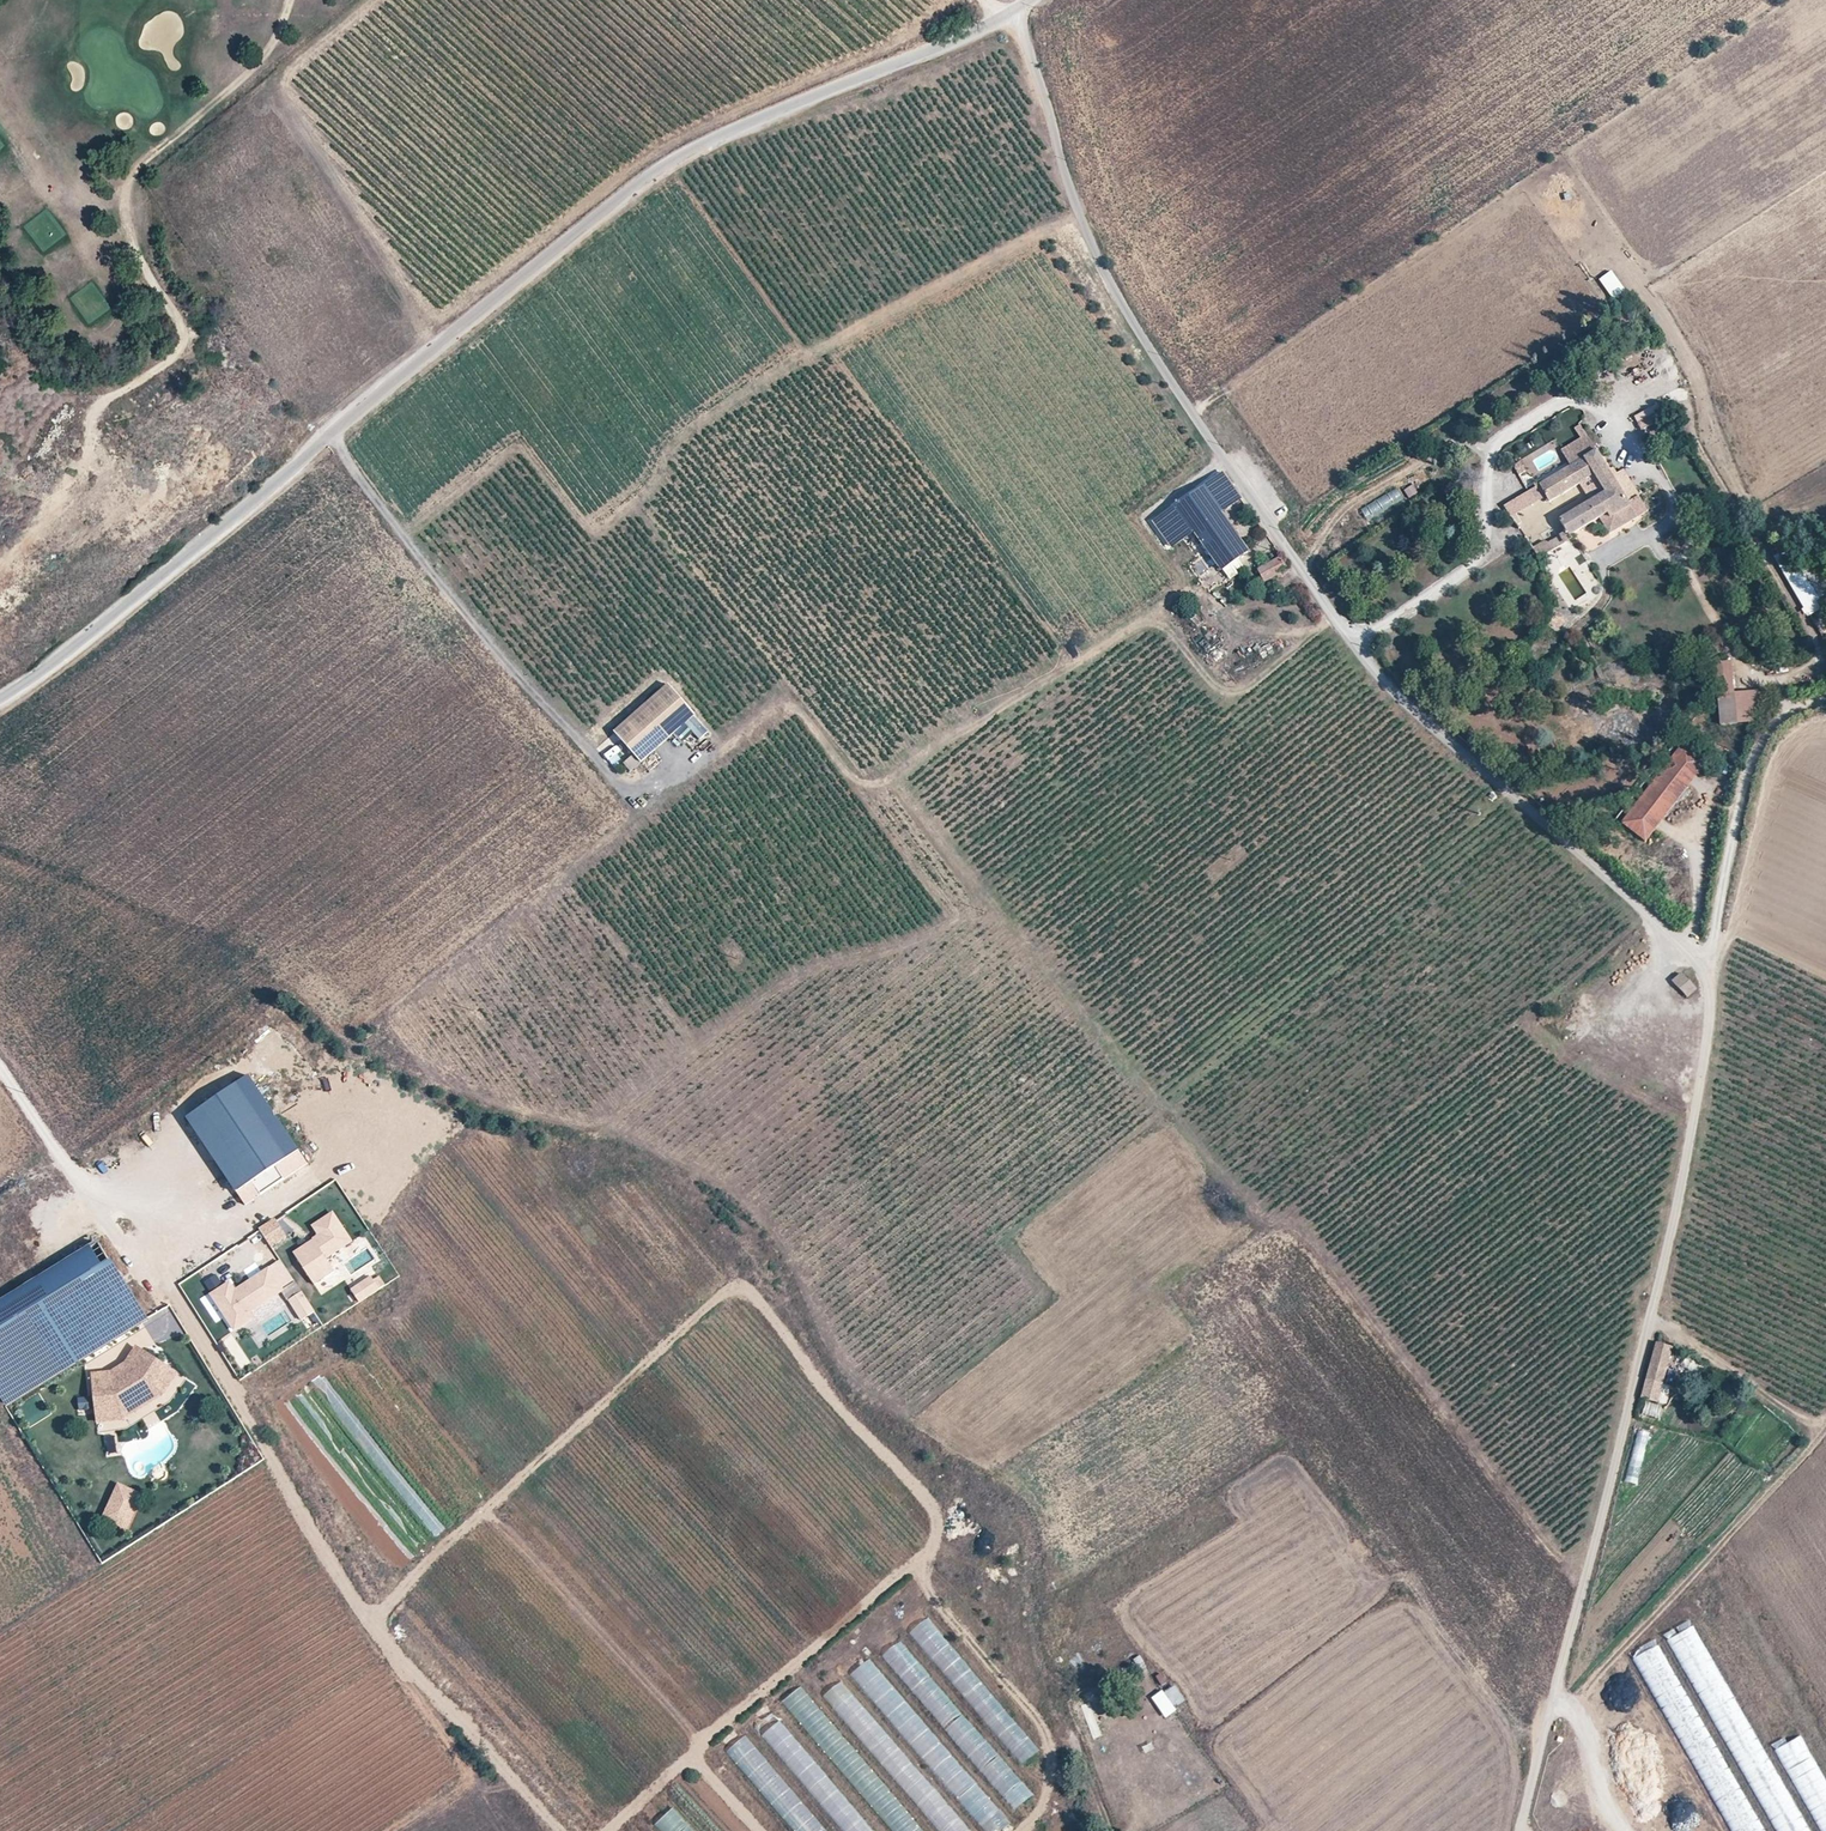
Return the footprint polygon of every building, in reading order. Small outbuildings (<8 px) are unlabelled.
[(1571,465),(1597,450),(1587,434),(1561,449),(1571,465)] [(1571,465),(1538,485),(1545,496),(1548,503),(1578,485),(1588,500),(1558,518),(1565,530),(1568,536),(1606,514),(1609,519),(1629,506),(1597,450),(1571,465)] [(1221,472),(1201,486),(1218,511),(1239,497),(1221,472)] [(1413,484),(1403,489),(1408,498),(1418,492),(1413,484)] [(1545,496),(1538,485),(1502,507),(1510,518),(1545,496)] [(1218,511),(1201,486),(1152,520),(1165,537),(1187,522),(1192,530),(1220,569),(1246,550),(1218,511)] [(1192,530),(1187,522),(1165,537),(1170,545),(1192,530)] [(1565,530),(1532,549),(1539,558),(1571,540),(1568,536),(1565,530)] [(1821,639),(1825,636),(1825,618),(1784,549),(1772,557),(1821,639)] [(1255,565),(1262,578),(1284,566),(1278,554),(1255,565)] [(1764,690),(1735,691),(1734,660),(1717,661),(1719,724),(1765,722),(1764,690)] [(614,732),(640,762),(695,715),(669,685),(614,732)] [(618,759),(629,750),(621,740),(610,749),(618,759)] [(1712,767),(1688,748),(1625,827),(1649,846),(1712,767)] [(621,762),(629,771),(639,762),(632,753),(621,762)] [(1674,980),(1688,996),(1696,989),(1681,972),(1674,980)] [(247,1076),(235,1084),(260,1122),(285,1159),(297,1151),(247,1076)] [(185,1118),(210,1155),(260,1122),(235,1084),(185,1118)] [(235,1192),(285,1159),(260,1122),(210,1155),(235,1192)] [(285,1159),(235,1192),(243,1204),(306,1163),(297,1151),(285,1159)] [(319,1234),(293,1252),(315,1284),(335,1270),(326,1257),(351,1240),(332,1212),(313,1225),(319,1234)] [(275,1218),(260,1227),(271,1246),(286,1236),(275,1218)] [(0,1308),(0,1389),(8,1402),(140,1321),(97,1249),(0,1308)] [(229,1282),(212,1294),(235,1329),(253,1317),(249,1312),(282,1289),(268,1268),(235,1290),(229,1282)] [(371,1276),(351,1289),(359,1301),(379,1287),(371,1276)] [(306,1298),(301,1291),(289,1299),(294,1306),(306,1298)] [(214,1322),(222,1318),(209,1292),(200,1297),(214,1322)] [(315,1310),(306,1298),(294,1306),(302,1319),(315,1310)] [(184,1332),(174,1311),(145,1325),(156,1346),(184,1332)] [(1656,1340),(1641,1397),(1656,1401),(1673,1345),(1656,1340)] [(96,1375),(97,1379),(116,1378),(133,1367),(143,1351),(140,1349),(129,1364),(115,1373),(96,1375)] [(170,1368),(143,1351),(133,1367),(116,1378),(97,1379),(99,1410),(120,1409),(158,1387),(170,1368)] [(120,1409),(99,1410),(99,1422),(124,1421),(166,1395),(180,1375),(170,1368),(158,1387),(120,1409)] [(52,1413),(37,1389),(14,1404),(28,1427),(52,1413)] [(1660,1417),(1663,1403),(1645,1400),(1643,1414),(1660,1417)] [(144,1495),(119,1483),(102,1517),(127,1529),(144,1495)] [(928,1616),(910,1631),(1020,1765),(1038,1751),(928,1616)] [(1674,1656),(1702,1646),(1694,1627),(1667,1637),(1674,1656)] [(976,1733),(901,1642),(884,1656),(977,1770),(996,1754),(988,1745),(978,1753),(967,1740),(976,1733)] [(1637,1655),(1729,1830),(1761,1830),(1662,1642),(1637,1655)] [(1155,1677),(1162,1686),(1169,1680),(1162,1671),(1155,1677)] [(880,1673),(864,1686),(956,1800),(973,1787),(880,1673)] [(935,1830),(966,1830),(845,1678),(826,1693),(935,1830)] [(1164,1691),(1174,1706),(1185,1700),(1175,1684),(1164,1691)] [(1757,1806),(1763,1803),(1776,1830),(1777,1830),(1797,1821),(1736,1692),(1710,1704),(1757,1806)] [(757,1724),(839,1830),(870,1830),(777,1709),(757,1724)] [(746,1734),(727,1750),(793,1830),(825,1830),(746,1734)] [(1777,1748),(1821,1830),(1825,1830),(1825,1779),(1802,1734),(1777,1748)] [(1015,1809),(1032,1794),(1017,1778),(1006,1789),(998,1780),(993,1785),(1015,1809)] [(1683,1825),(1686,1804),(1671,1802),(1668,1823),(1683,1825)] [(656,1822),(664,1830),(695,1830),(673,1807),(656,1822)] [(981,1824),(985,1830),(997,1830),(1008,1825),(999,1808),(987,1815),(989,1820),(981,1824)]
